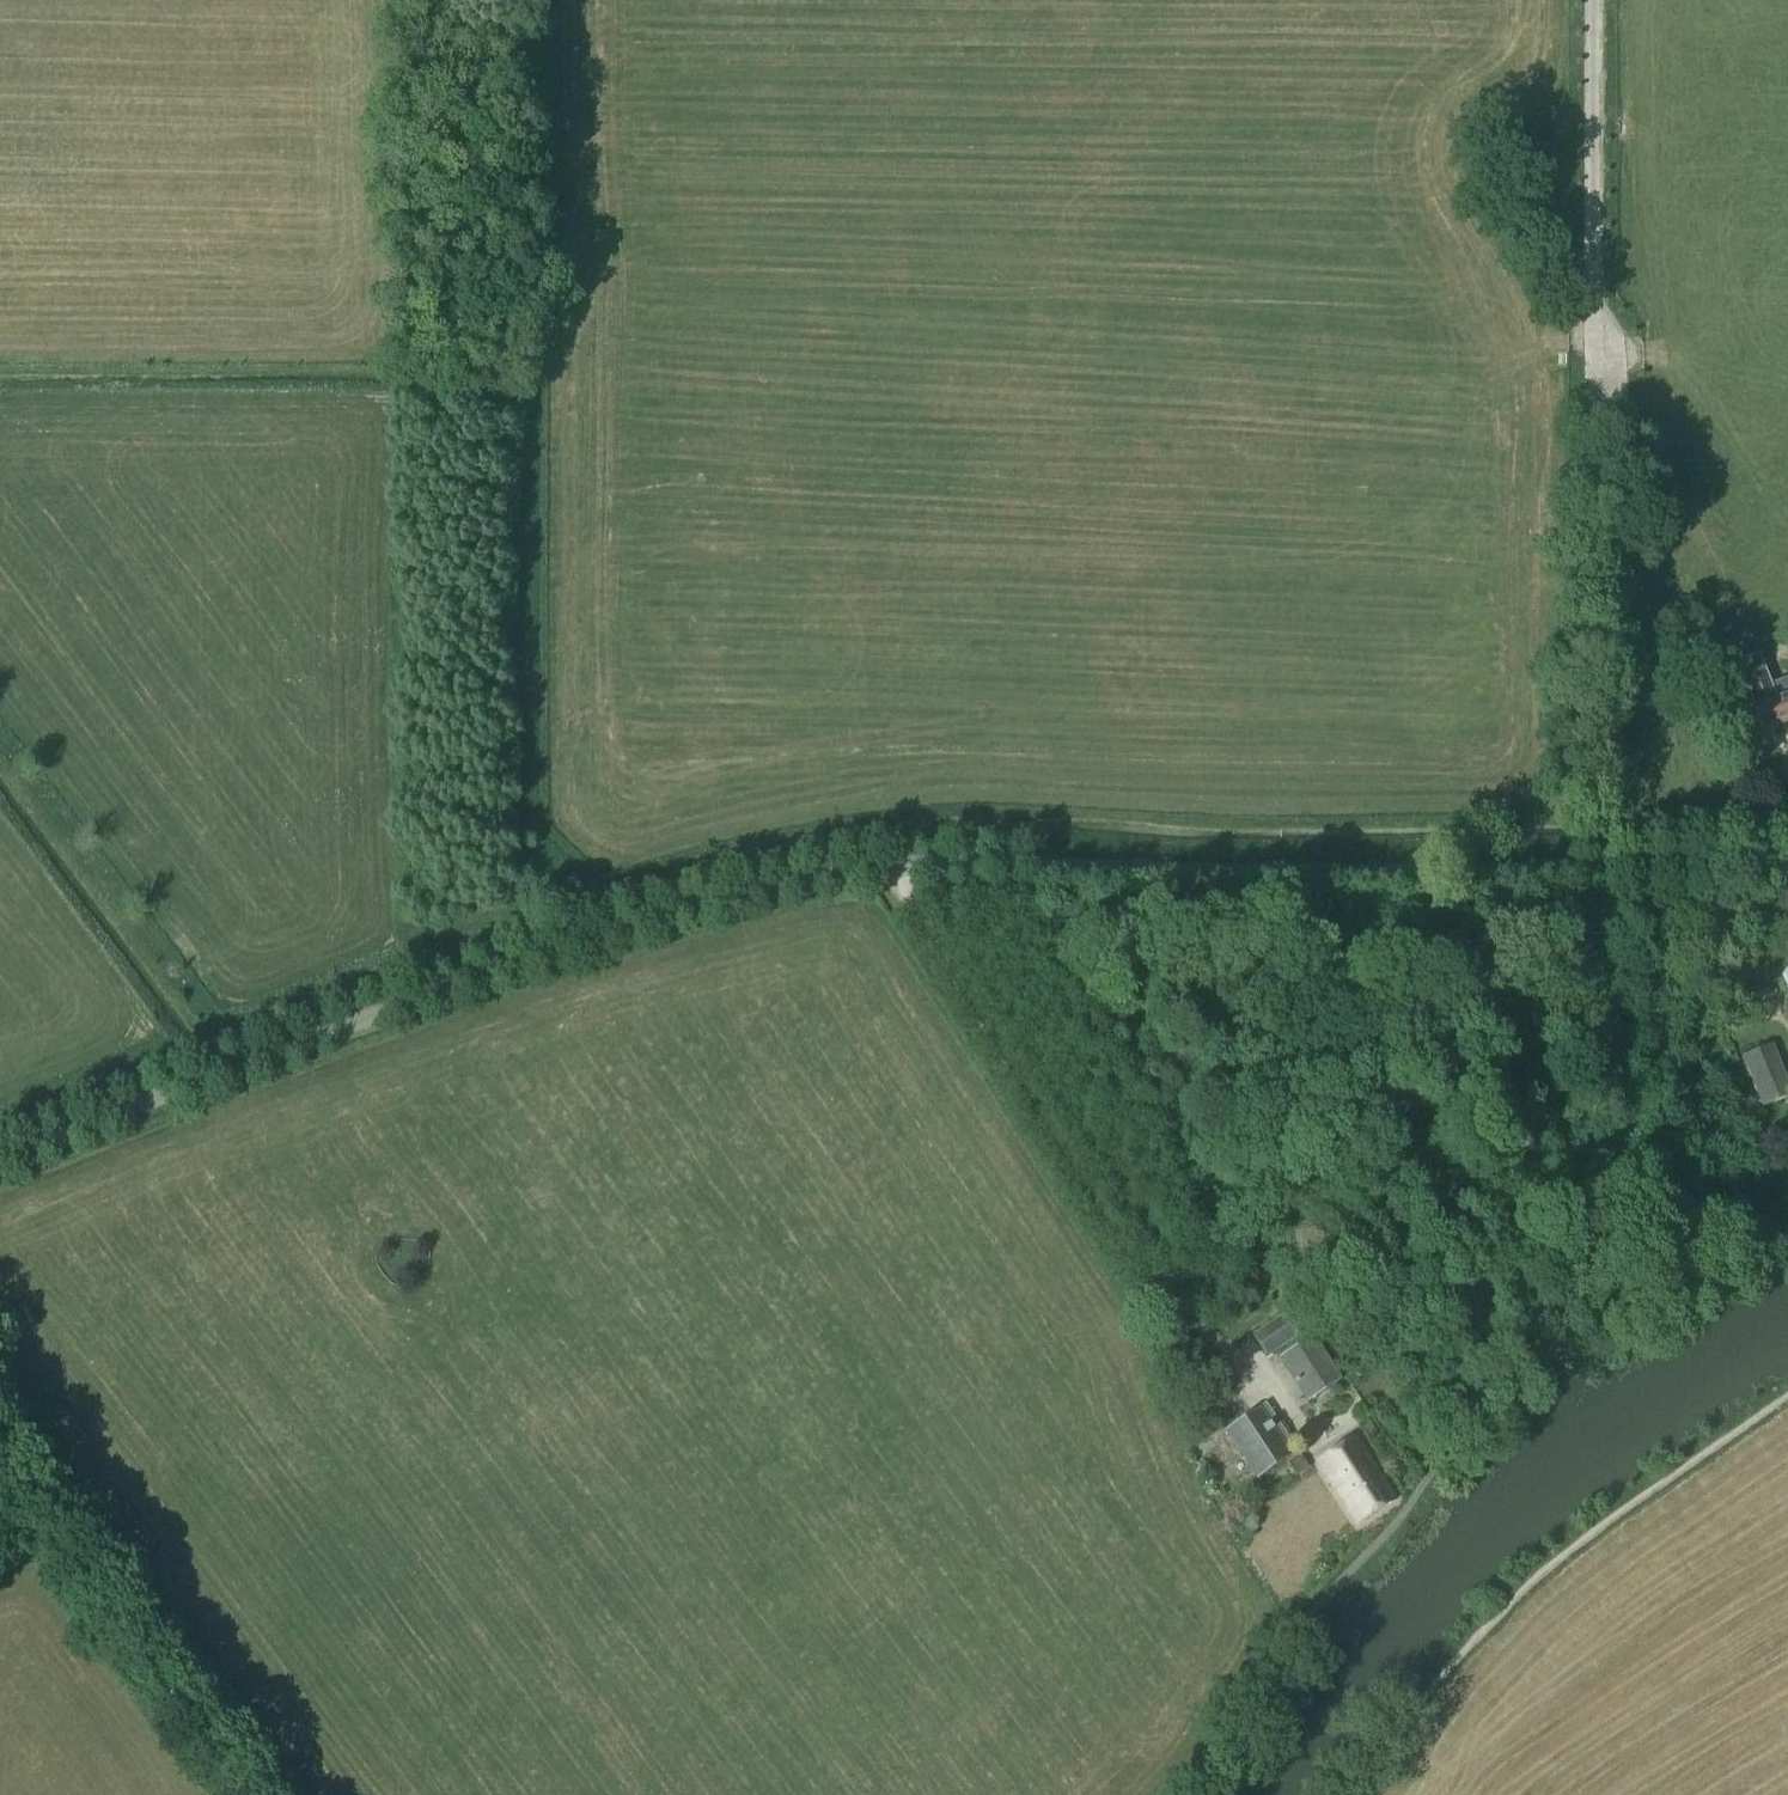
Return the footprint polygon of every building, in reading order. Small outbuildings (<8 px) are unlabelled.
[(1753,709),(1752,709),(1761,731),(1787,721),(1787,695),(1775,700),(1757,655),(1735,664),(1753,709)] [(1773,1045),(1742,1057),(1762,1108),(1787,1098),(1787,1082),(1773,1045)] [(1299,1338),(1284,1314),(1250,1336),(1265,1359),(1299,1338)] [(1340,1381),(1312,1337),(1279,1358),(1307,1401),(1340,1381)] [(1224,1431),(1256,1479),(1296,1452),(1265,1404),(1224,1431)] [(1316,1461),(1356,1524),(1396,1499),(1357,1437),(1316,1461)] [(1296,1476),(1307,1468),(1300,1456),(1288,1464),(1296,1476)]
